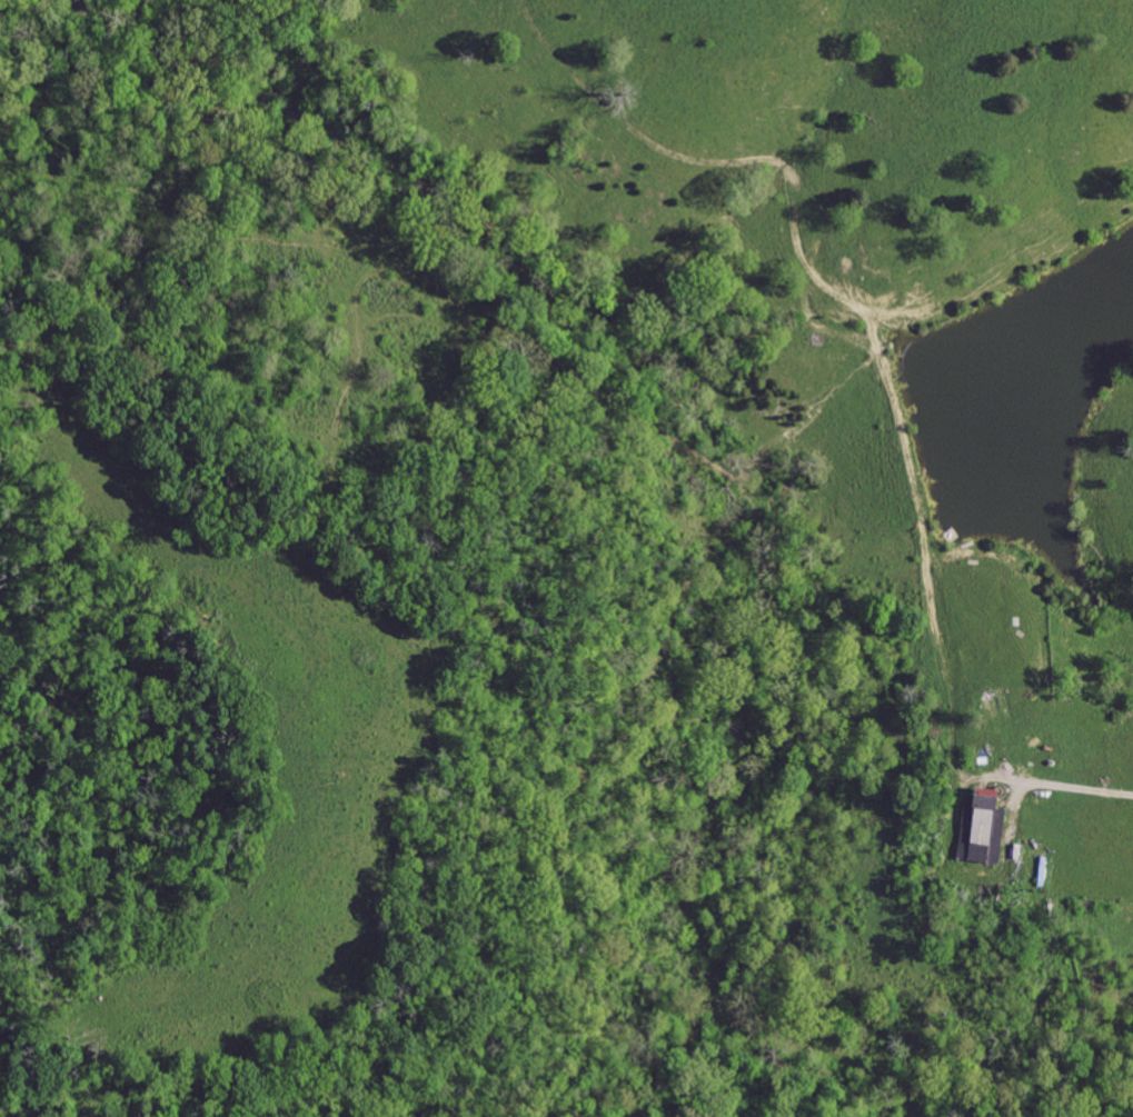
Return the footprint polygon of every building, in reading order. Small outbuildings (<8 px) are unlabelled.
[(999,864),(1005,810),(992,808),(994,791),(969,788),(961,860),(999,864)]
